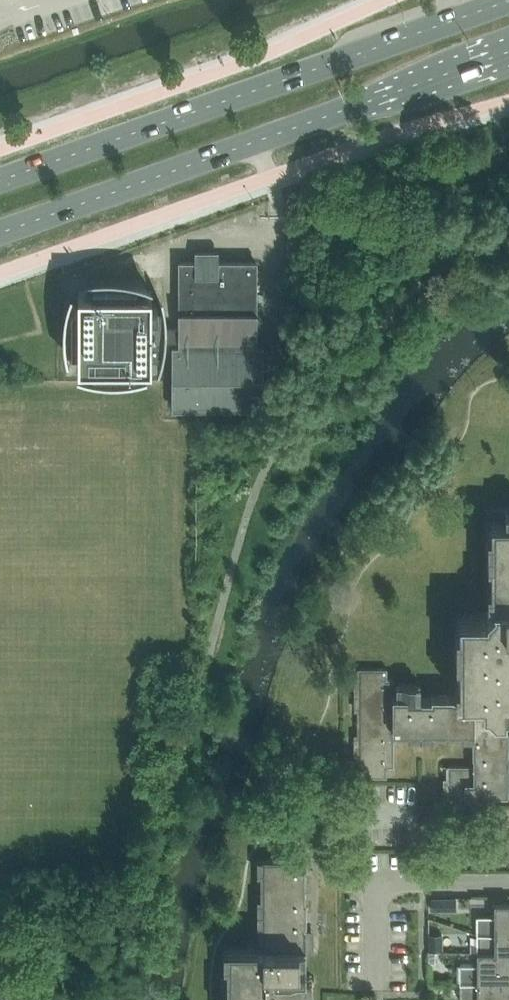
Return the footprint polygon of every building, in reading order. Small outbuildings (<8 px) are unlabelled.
[(173,379),(173,407),(197,407),(262,407),(262,388),(262,380),(262,353),(262,346),(256,346),(256,342),(256,261),(180,261),(180,326),(180,340),(180,342),(180,346),(173,346),(173,353),(173,379)] [(67,325),(67,328),(67,329),(67,331),(67,334),(68,337),(68,340),(68,341),(68,342),(69,345),(69,348),(69,350),(70,351),(70,354),(72,353),(72,352),(72,351),(72,350),(71,349),(78,349),(78,363),(93,363),(93,370),(91,370),(90,370),(89,369),(88,371),(90,372),(93,372),(96,373),(97,373),(98,373),(101,373),(103,373),(106,374),(109,374),(110,374),(111,374),(114,374),(116,374),(119,374),(122,374),(124,374),(127,373),(130,373),(132,373),(133,373),(135,372),(137,372),(140,372),(142,371),(142,369),(140,369),(139,370),(138,370),(137,370),(137,363),(152,363),(152,348),(158,348),(158,350),(158,351),(158,352),(157,353),(159,354),(160,350),(160,349),(161,347),(161,345),(161,344),(162,340),(164,340),(180,340),(180,326),(164,326),(162,326),(162,319),(162,318),(162,313),(161,311),(161,307),(161,306),(160,303),(159,299),(157,300),(158,301),(158,302),(158,303),(158,305),(152,305),(152,290),(137,290),(137,283),(138,283),(139,283),(140,284),(141,284),(142,282),(139,281),(136,281),(133,280),(130,280),(129,280),(128,280),(125,279),(122,279),(121,279),(119,279),(116,279),(113,279),(110,279),(108,279),(105,279),(102,280),(100,280),(99,280),(96,280),(93,281),(92,281),(90,281),(88,282),(88,284),(89,284),(90,283),(92,283),(93,283),(93,290),(78,290),(78,305),(71,305),(72,303),(72,302),(72,301),(72,300),(70,300),(70,302),(69,304),(69,305),(69,308),(68,311),(68,312),(68,314),(68,316),(68,317),(67,319),(67,320),(67,322),(67,325)] [(294,376),(294,366),(283,366),(283,376),(294,376)] [(467,821),(477,821),(477,812),(493,812),(493,794),(508,794),(507,714),(508,714),(508,507),(491,507),(491,510),(493,510),(493,519),(491,519),(491,521),(493,521),(493,601),(493,602),(494,602),(494,605),(487,612),(487,614),(458,614),(458,616),(462,616),(462,695),(454,695),(432,695),(432,697),(416,697),(416,684),(397,684),(397,686),(394,686),(394,678),(387,678),(387,668),(360,668),(359,776),(387,776),(387,766),(394,766),(394,740),(394,729),(473,729),(473,738),(473,756),(473,765),(449,765),(449,821),(467,821)] [(306,998),(306,969),(306,940),(306,911),(307,882),(307,852),(290,852),(290,858),(263,858),(263,882),(263,911),(263,940),(264,940),(264,948),(230,948),(230,969),(230,998),(230,999),(306,999),(306,998)] [(443,898),(431,898),(431,910),(443,910),(443,898)] [(477,934),(508,934),(508,903),(494,903),(494,915),(477,915),(477,934)] [(477,934),(477,952),(495,952),(495,965),(508,965),(508,934),(477,934)] [(477,952),(477,964),(460,964),(460,982),(508,982),(508,965),(495,965),(495,952),(477,952)] [(460,982),(460,999),(508,999),(508,982),(460,982)]
